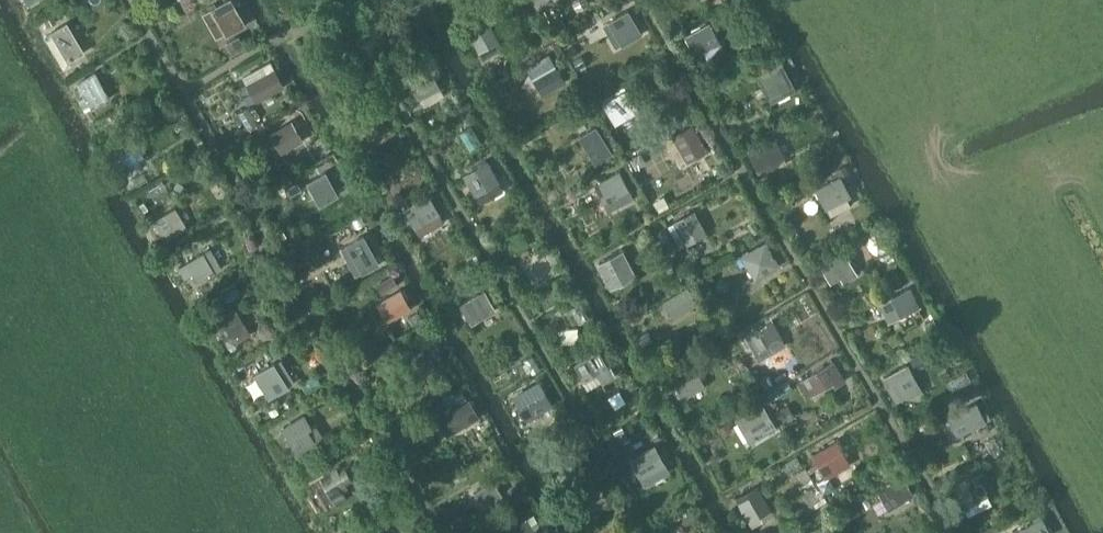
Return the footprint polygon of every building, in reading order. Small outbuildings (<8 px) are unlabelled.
[(201,12),(215,37),(223,32),(225,34),(226,33),(227,35),(232,33),(231,31),(245,23),(231,0),(218,0),(208,6),(209,8),(201,12)] [(628,10),(610,20),(623,43),(641,33),(628,10)] [(52,12),(44,17),(49,26),(57,21),(52,12)] [(488,18),(467,29),(479,51),(500,40),(488,18)] [(558,28),(565,24),(562,19),(555,23),(558,28)] [(53,29),(45,34),(65,68),(72,63),(70,60),(85,51),(67,21),(62,25),(53,29)] [(710,22),(685,35),(696,56),(704,52),(721,43),(710,22)] [(590,36),(586,29),(578,34),(582,41),(590,36)] [(237,35),(225,42),(232,54),(244,47),(237,35)] [(550,53),(527,66),(539,86),(561,73),(550,53)] [(581,55),(573,60),(578,68),(586,63),(581,55)] [(444,67),(439,57),(430,62),(435,71),(444,67)] [(781,59),(755,72),(768,97),(794,84),(781,59)] [(426,63),(407,72),(420,98),(441,87),(432,70),(430,71),(426,63)] [(274,68),(246,83),(256,102),(285,86),(274,67),(274,68)] [(80,86),(75,89),(75,90),(79,98),(85,95),(92,106),(92,107),(110,97),(96,72),(96,71),(77,82),(80,86)] [(627,89),(603,103),(616,124),(639,109),(627,89)] [(303,104),(295,109),(298,115),(302,112),(309,108),(305,102),(303,104)] [(248,106),(238,112),(248,129),(258,123),(248,106)] [(292,120),(270,133),(282,153),(304,140),(292,120)] [(607,155),(611,152),(596,125),(580,134),(597,163),(608,157),(607,155)] [(692,125),(666,140),(679,162),(705,146),(692,125)] [(130,131),(109,143),(117,156),(121,153),(127,164),(128,166),(129,166),(146,156),(130,131)] [(762,144),(749,151),(758,170),(785,156),(776,138),(762,144)] [(369,146),(362,150),(368,160),(375,156),(369,146)] [(831,152),(817,159),(823,171),(838,164),(831,152)] [(616,153),(609,156),(612,162),(619,158),(616,153)] [(641,153),(632,157),(636,166),(645,162),(641,153)] [(487,161),(463,175),(475,195),(491,185),(500,180),(488,160),(487,161)] [(846,164),(836,169),(840,176),(841,175),(842,176),(850,172),(846,164)] [(323,172),(306,182),(311,190),(305,193),(314,208),(319,205),(321,208),(338,198),(338,196),(341,194),(332,179),(336,177),(331,169),(323,174),(323,172)] [(620,171),(596,183),(609,209),(633,197),(620,171)] [(148,180),(144,173),(134,179),(138,186),(148,180)] [(840,176),(815,189),(826,210),(827,209),(830,215),(851,204),(848,197),(852,195),(842,176),(841,175),(840,176)] [(170,192),(164,181),(149,190),(155,200),(170,192)] [(298,181),(286,188),(290,195),(302,188),(298,181)] [(579,195),(587,191),(584,185),(575,189),(579,195)] [(429,193),(404,208),(416,228),(440,215),(441,214),(429,193)] [(176,207),(154,222),(167,242),(189,228),(188,225),(176,207)] [(695,209),(673,221),(674,222),(685,243),(686,244),(707,232),(695,209)] [(371,229),(366,232),(370,240),(376,237),(371,229)] [(764,244),(744,256),(756,276),(777,264),(764,244)] [(378,261),(370,245),(342,259),(342,260),(335,264),(343,279),(350,275),(378,261)] [(210,247),(178,266),(185,277),(192,273),(197,281),(222,267),(210,247)] [(845,249),(820,263),(831,283),(841,277),(856,269),(845,249)] [(622,251),(599,263),(610,283),(633,271),(622,251)] [(545,254),(528,263),(529,265),(536,277),(537,280),(554,271),(545,254)] [(712,272),(703,277),(707,285),(716,281),(712,272)] [(899,272),(890,276),(895,285),(903,281),(899,272)] [(392,274),(376,283),(382,293),(398,284),(392,274)] [(688,286),(662,300),(672,318),(698,303),(688,286)] [(910,286),(879,302),(889,321),(920,306),(910,286)] [(401,289),(382,299),(393,319),(412,308),(401,289)] [(485,289),(460,304),(465,313),(463,314),(467,319),(468,318),(471,323),(496,309),(485,289)] [(212,301),(206,304),(210,313),(217,309),(212,301)] [(590,318),(582,303),(570,309),(578,324),(590,318)] [(236,309),(217,320),(233,348),(238,346),(236,343),(251,333),(236,309)] [(933,318),(923,323),(929,334),(939,329),(933,318)] [(773,320),(745,335),(754,351),(782,336),(773,320)] [(423,349),(411,356),(413,359),(412,360),(422,377),(437,367),(440,372),(448,367),(435,346),(428,350),(425,353),(423,349)] [(599,349),(574,364),(585,382),(598,374),(601,380),(603,383),(615,376),(599,349)] [(920,352),(909,357),(914,365),(924,360),(920,352)] [(834,361),(809,375),(817,390),(833,381),(836,385),(845,379),(834,361)] [(273,363),(253,375),(268,399),(276,394),(277,396),(281,393),(280,392),(287,387),(273,363)] [(908,363),(883,377),(893,396),(919,383),(908,363)] [(694,365),(669,379),(681,400),(706,385),(694,365)] [(952,391),(971,381),(966,372),(947,382),(952,391)] [(768,374),(759,379),(764,388),(773,383),(768,374)] [(539,381),(514,395),(527,416),(551,402),(539,381)] [(463,391),(455,395),(460,403),(467,399),(463,391)] [(612,404),(605,393),(594,400),(601,411),(612,404)] [(469,399),(445,414),(455,431),(480,417),(469,399)] [(977,402),(948,417),(957,436),(987,421),(987,420),(991,418),(986,408),(982,410),(977,402)] [(762,403),(743,414),(756,436),(775,426),(773,421),(775,420),(773,415),(770,417),(762,403)] [(788,404),(781,408),(788,420),(795,416),(788,404)] [(296,406),(283,414),(285,417),(290,414),(292,416),(299,412),(296,406)] [(304,413),(282,426),(298,453),(316,441),(315,439),(309,429),(312,426),(304,413)] [(728,422),(719,427),(723,434),(732,429),(728,422)] [(623,424),(615,430),(623,442),(631,437),(623,424)] [(837,439),(812,454),(817,463),(820,467),(826,478),(851,464),(837,439)] [(656,443),(631,457),(642,479),(659,469),(667,465),(656,443)] [(802,466),(797,456),(783,465),(789,474),(802,466)] [(344,464),(321,478),(338,506),(349,499),(345,493),(351,489),(349,486),(355,482),(344,464)] [(805,467),(798,472),(804,481),(811,477),(805,467)] [(978,474),(954,486),(965,506),(988,494),(978,474)] [(596,477),(567,493),(569,495),(576,508),(578,511),(590,504),(606,495),(596,477)] [(904,477),(879,492),(889,509),(914,493),(904,477)] [(495,479),(475,492),(476,494),(481,501),(485,506),(505,493),(495,479)] [(519,483),(509,488),(513,495),(523,489),(519,483)] [(758,484),(735,497),(752,525),(775,512),(758,484)] [(853,499),(841,505),(849,518),(860,511),(853,499)] [(355,507),(346,512),(349,519),(359,514),(355,507)] [(1014,532),(1051,532),(1042,517),(1040,513),(1033,517),(1035,521),(1014,532)] [(512,527),(516,532),(538,532),(544,529),(535,514),(512,527)] [(804,532),(832,532),(825,521),(804,532)]
